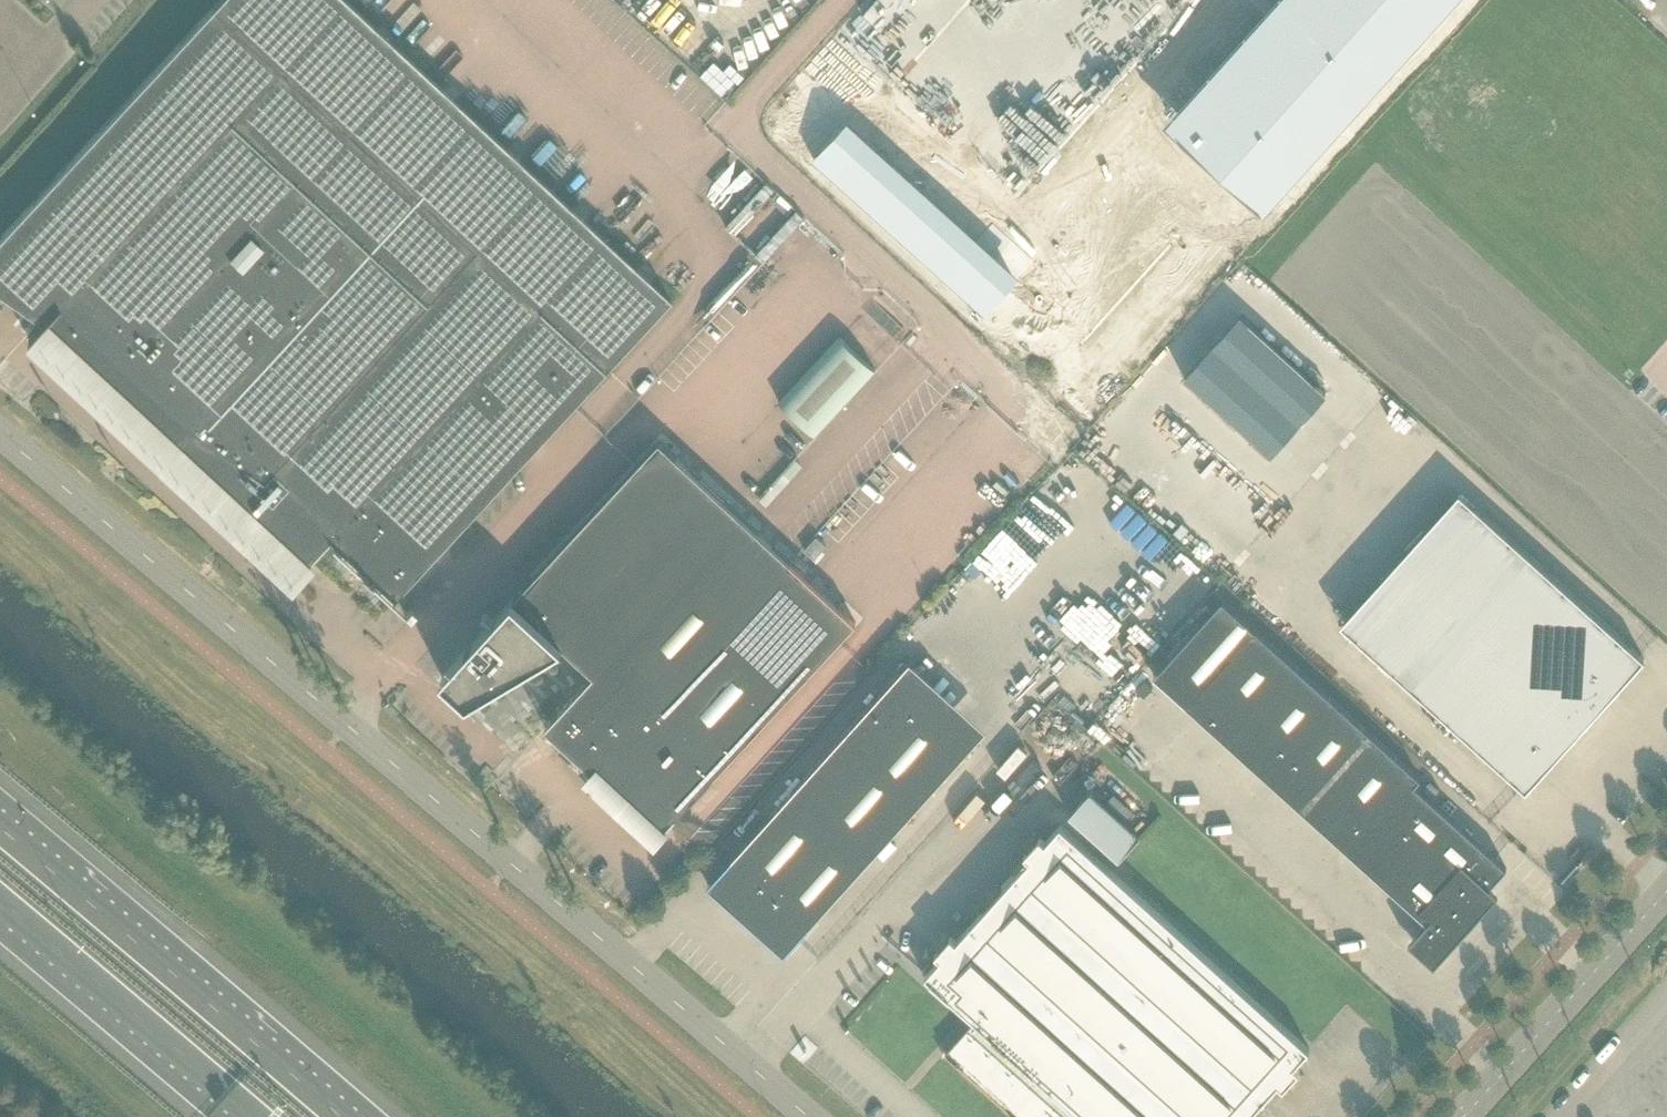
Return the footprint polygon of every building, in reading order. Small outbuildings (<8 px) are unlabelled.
[(346,0),(219,0),(0,237),(0,294),(41,323),(29,336),(30,337),(33,334),(165,456),(294,577),(329,540),(330,541),(603,238),(346,0)] [(1181,136),(1264,211),(1454,0),(1304,0),(1181,136)] [(603,238),(330,541),(393,599),(669,300),(603,238)] [(817,437),(877,374),(840,338),(779,402),(817,437)] [(594,675),(545,728),(546,728),(742,517),(659,441),(442,676),(469,700),(501,681),(512,690),(521,680),(515,673),(562,646),(594,675)] [(1645,659),(1476,507),(1357,639),(1526,791),(1645,659)] [(576,756),(595,774),(790,562),(742,517),(546,728),(565,746),(559,752),(570,762),(576,756)] [(595,774),(630,806),(624,812),(635,822),(641,816),(660,834),(856,622),(790,562),(595,774)] [(1415,783),(1421,777),(1223,600),(1157,672),(1434,920),(1415,941),(1435,959),(1494,893),(1488,888),(1507,867),(1415,783)] [(707,886),(785,953),(987,728),(909,661),(707,886)] [(1118,859),(1139,836),(1090,792),(1069,815),(1118,859)] [(1278,1084),(1283,1088),(1299,1071),(1294,1067),(1310,1049),(1060,824),(1044,842),(1040,838),(1025,856),(1029,860),(956,942),(951,938),(936,955),(941,959),(925,977),(974,1021),(946,1053),(1017,1116),(1249,1116),(1278,1084)]
